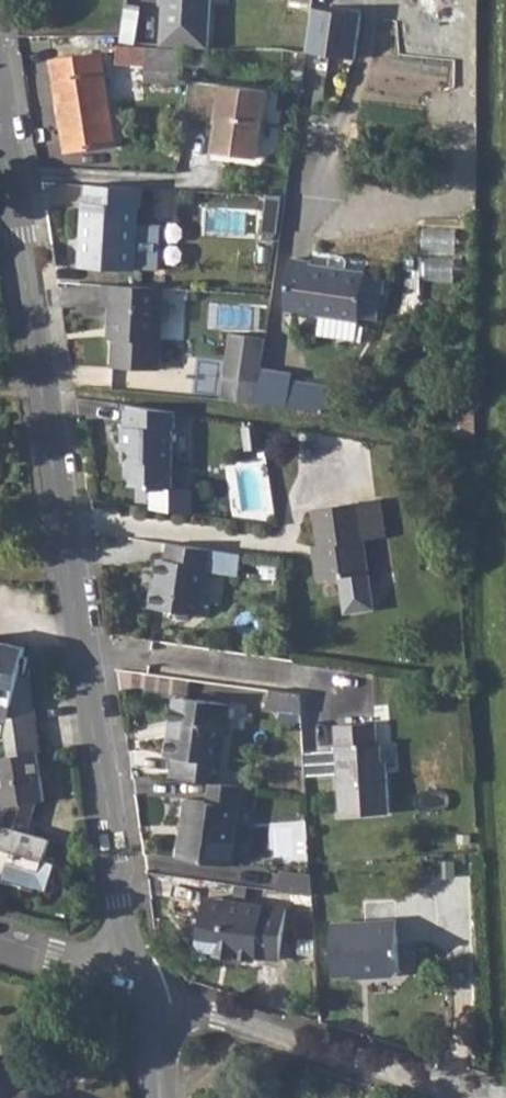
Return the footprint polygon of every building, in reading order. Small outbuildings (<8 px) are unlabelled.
[(158,44),(196,46),(206,47),(208,0),(161,0),(158,44)] [(312,7),(305,52),(355,58),(361,15),(312,7)] [(140,13),(124,10),(119,43),(135,43),(140,13)] [(402,53),(454,57),(457,24),(405,20),(402,53)] [(145,45),(144,61),(156,81),(183,82),(184,48),(145,45)] [(54,59),(67,149),(115,140),(100,52),(54,59)] [(266,90),(189,79),(183,117),(216,122),(226,129),(223,153),(257,158),(266,90)] [(226,129),(216,122),(212,152),(223,153),(226,129)] [(143,187),(87,184),(86,202),(83,202),(80,266),(135,269),(139,204),(141,204),(143,187)] [(358,320),(358,316),(365,274),(365,271),(310,263),(310,259),(293,257),(284,309),(358,320)] [(365,274),(358,316),(376,320),(383,278),(365,274)] [(159,287),(99,285),(99,305),(106,306),(105,330),(111,330),(111,339),(109,368),(155,370),(159,287)] [(229,330),(223,376),(258,381),(259,374),(264,335),(229,330)] [(258,381),(255,403),(285,408),(289,380),(259,374),(258,381)] [(289,380),(285,408),(334,417),(339,389),(289,380)] [(176,416),(125,408),(125,431),(123,431),(122,452),(126,452),(125,490),(146,490),(150,495),(171,496),(173,434),(175,435),(176,416)] [(322,553),(316,562),(320,584),(343,580),(348,607),(357,614),(368,613),(375,603),(365,544),(388,540),(382,501),(316,512),(322,553)] [(243,557),(170,546),(167,561),(160,560),(156,590),(153,589),(150,608),(176,613),(179,617),(191,619),(195,616),(200,616),(207,574),(240,579),(243,557)] [(8,718),(4,736),(8,756),(0,757),(0,807),(9,805),(0,834),(0,875),(2,876),(0,881),(32,891),(35,885),(39,871),(51,875),(55,863),(55,860),(44,857),(49,840),(27,832),(36,801),(44,800),(37,751),(41,750),(30,678),(17,680),(24,647),(0,641),(0,716),(8,718)] [(300,698),(271,694),(268,712),(302,717),(300,698)] [(175,758),(172,778),(210,784),(220,785),(228,730),(222,729),(226,705),(187,701),(180,705),(178,718),(181,723),(180,739),(169,737),(167,757),(175,758)] [(226,705),(222,729),(228,730),(231,706),(226,705)] [(381,770),(381,758),(380,743),(376,742),(374,723),(334,725),(336,751),(304,754),(305,772),(337,771),(340,815),(389,812),(387,769),(381,770)] [(220,785),(210,784),(206,805),(185,802),(178,861),(231,867),(238,811),(244,812),(247,789),(220,785)] [(39,871),(35,885),(53,891),(61,864),(55,863),(51,875),(39,871)] [(280,872),(278,891),(312,894),(311,875),(280,872)] [(201,900),(201,906),(229,909),(229,902),(201,900)] [(196,918),(193,936),(203,949),(214,950),(223,944),(234,944),(233,956),(255,958),(255,955),(279,957),(285,908),(229,902),(229,909),(201,906),(199,918),(196,918)] [(397,916),(331,920),(334,973),(352,972),(354,969),(369,968),(376,973),(393,972),(399,963),(397,916)] [(184,935),(193,936),(196,918),(186,917),(184,935)] [(223,944),(214,950),(214,954),(233,956),(234,944),(223,944)] [(0,1053),(0,1097),(28,1097),(27,1088),(16,1089),(11,1052),(0,1053)]
